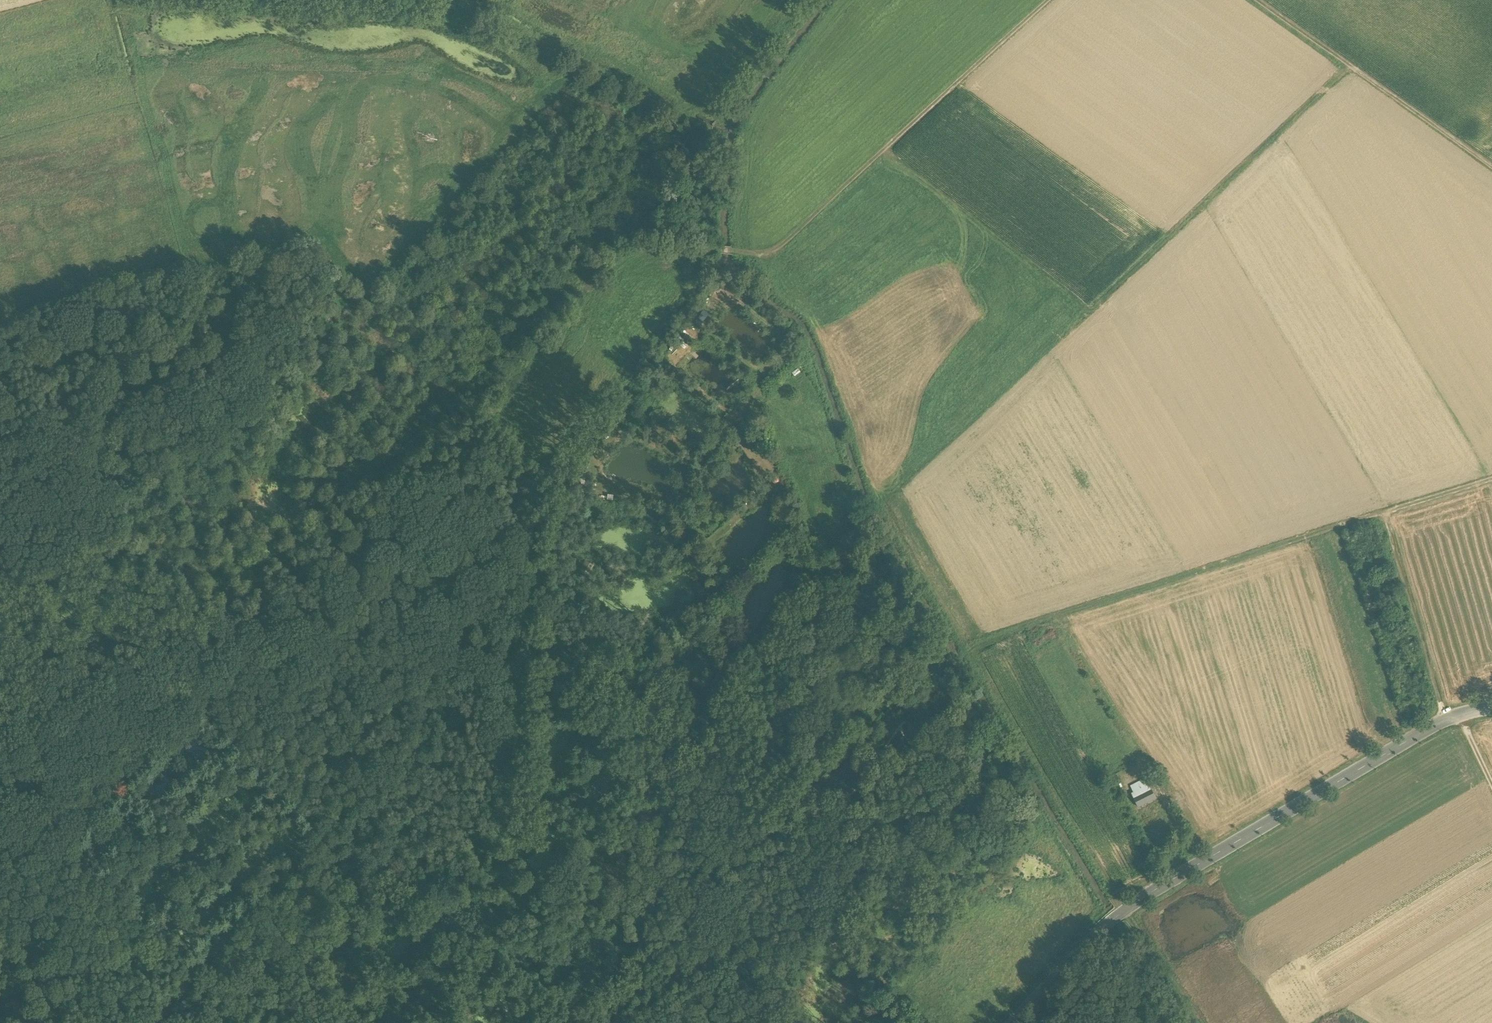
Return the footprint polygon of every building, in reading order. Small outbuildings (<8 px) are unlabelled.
[(1147,783),(1131,793),(1141,809),(1157,799),(1147,783)]
